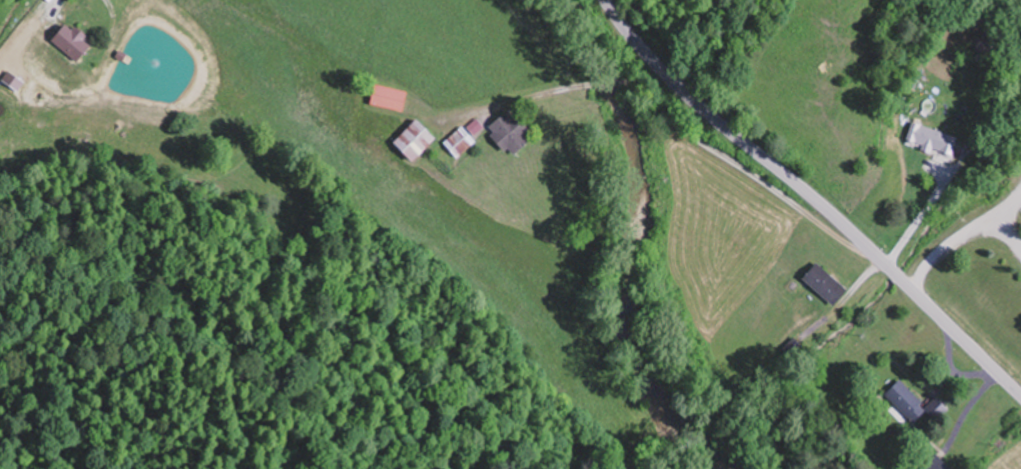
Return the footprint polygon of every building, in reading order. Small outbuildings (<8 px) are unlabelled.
[(53,38),(78,63),(94,46),(69,21),(53,38)] [(373,104),(405,112),(410,92),(377,84),(373,104)] [(515,156),(538,135),(511,107),(489,128),(515,156)] [(416,161),(439,138),(420,118),(396,141),(416,161)] [(458,158),(477,141),(464,125),(445,141),(458,158)] [(953,154),(958,134),(918,126),(914,145),(953,154)] [(806,276),(836,306),(850,292),(820,262),(806,276)] [(914,422),(928,408),(900,380),(885,394),(914,422)] [(921,468),(954,468),(937,452),(920,468),(921,468)]
